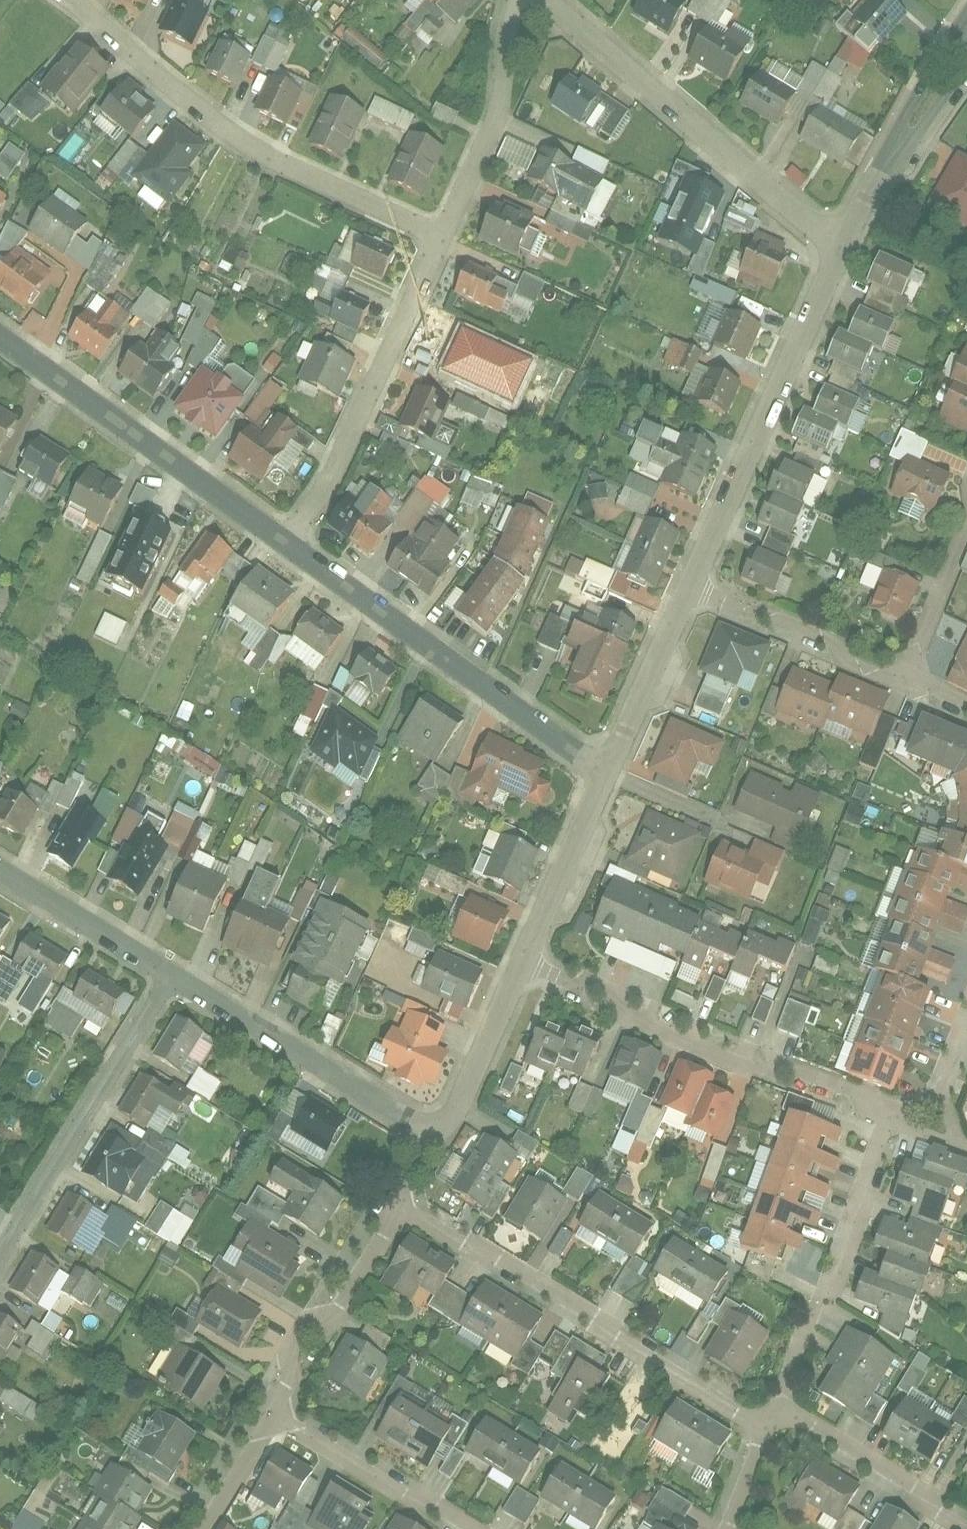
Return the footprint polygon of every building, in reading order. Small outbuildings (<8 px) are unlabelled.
[(202,0),(170,0),(157,23),(193,43),(214,7),(202,0)] [(478,0),(460,0),(471,9),(478,0)] [(681,0),(627,0),(627,1),(661,29),(684,2),(681,0)] [(721,81),(744,50),(715,29),(729,10),(716,0),(693,0),(682,15),(699,27),(681,52),(721,81)] [(895,0),(870,0),(851,22),(876,43),(905,9),(895,0)] [(848,38),(857,29),(844,15),(835,24),(848,38)] [(265,26),(251,61),(277,71),(291,36),(265,26)] [(378,67),(387,57),(348,26),(339,37),(378,67)] [(252,45),(219,30),(203,66),(236,81),(252,45)] [(80,40),(51,76),(75,96),(104,59),(80,40)] [(770,117),(790,89),(756,65),(736,93),(770,117)] [(854,137),(823,112),(841,88),(812,65),(790,93),(814,111),(794,137),(831,166),(854,137)] [(300,85),(261,66),(245,99),(284,118),(300,85)] [(568,67),(548,96),(583,120),(603,90),(583,77),(568,67)] [(130,140),(159,108),(126,77),(97,109),(130,140)] [(348,151),(366,109),(325,91),(307,134),(348,151)] [(384,124),(406,132),(413,112),(370,97),(360,128),(380,135),(384,124)] [(452,124),(457,111),(433,103),(429,117),(452,124)] [(206,145),(173,120),(130,178),(168,206),(192,175),(187,171),(206,145)] [(69,161),(84,136),(73,129),(57,154),(69,161)] [(442,150),(402,135),(387,176),(427,191),(442,150)] [(0,154),(0,178),(5,181),(23,154),(7,143),(0,154)] [(513,180),(576,208),(596,163),(563,148),(552,172),(523,158),(513,180)] [(958,155),(928,206),(966,230),(966,161),(958,155)] [(709,225),(722,195),(688,179),(674,209),(709,225)] [(14,191),(0,181),(0,210),(14,191)] [(86,213),(53,189),(37,210),(70,235),(86,213)] [(749,232),(758,210),(732,199),(720,228),(734,234),(737,227),(749,232)] [(516,252),(532,217),(493,200),(478,235),(516,252)] [(695,255),(709,225),(674,209),(661,239),(695,255)] [(354,224),(341,254),(382,274),(396,244),(354,224)] [(536,257),(546,239),(534,232),(524,251),(536,257)] [(785,261),(790,250),(752,232),(737,263),(775,281),(785,261)] [(6,246),(0,254),(0,282),(28,304),(48,278),(6,246)] [(742,583),(772,597),(787,563),(783,562),(793,539),(790,538),(803,508),(800,506),(835,426),(845,430),(857,402),(853,400),(874,351),(880,354),(892,325),(887,322),(898,298),(901,299),(914,269),(880,255),(867,287),(872,289),(862,312),(859,310),(847,337),(839,334),(825,364),(834,368),(813,416),(803,411),(791,440),(801,445),(790,468),(780,464),(753,526),(769,533),(761,553),(756,551),(742,583)] [(469,256),(455,287),(499,308),(514,278),(469,256)] [(731,304),(735,290),(692,277),(688,291),(731,304)] [(335,280),(320,312),(360,331),(375,299),(335,280)] [(145,319),(156,326),(170,303),(145,287),(128,313),(143,322),(145,319)] [(217,337),(202,329),(216,302),(196,292),(189,305),(195,308),(179,339),(193,347),(186,359),(202,367),(217,337)] [(65,329),(99,354),(118,329),(84,303),(65,329)] [(766,320),(736,307),(719,345),(748,359),(766,320)] [(467,379),(484,340),(452,326),(435,364),(467,379)] [(141,345),(119,375),(154,400),(175,371),(169,366),(182,349),(159,333),(146,350),(141,345)] [(324,405),(350,349),(321,336),(312,356),(296,392),(324,405)] [(680,369),(687,346),(669,341),(662,364),(680,369)] [(966,346),(937,423),(954,429),(958,419),(966,422),(966,346)] [(720,416),(740,374),(710,360),(690,402),(720,416)] [(192,376),(171,404),(214,436),(234,408),(192,376)] [(435,444),(455,402),(424,387),(404,429),(435,444)] [(0,401),(0,441),(8,447),(26,417),(0,401)] [(247,416),(226,444),(260,468),(275,448),(281,452),(299,428),(273,408),(260,426),(247,416)] [(680,499),(707,442),(651,416),(636,448),(664,461),(653,486),(680,499)] [(904,466),(890,495),(931,514),(948,478),(918,463),(927,444),(901,432),(889,459),(904,466)] [(54,481),(74,452),(46,433),(26,461),(54,481)] [(381,434),(378,446),(401,452),(404,441),(381,434)] [(122,485),(87,461),(66,493),(101,516),(122,485)] [(15,478),(0,471),(0,511),(15,478)] [(468,474),(460,505),(477,509),(478,503),(495,508),(502,483),(468,474)] [(394,517),(344,482),(323,520),(370,552),(394,517)] [(129,498),(148,506),(154,491),(135,484),(129,498)] [(413,489),(393,521),(402,527),(415,507),(433,518),(448,494),(431,484),(424,496),(413,489)] [(186,513),(163,495),(131,538),(154,555),(186,513)] [(489,557),(450,610),(479,632),(518,579),(544,523),(510,508),(489,557)] [(679,532),(643,514),(619,564),(655,582),(679,532)] [(426,596),(463,546),(426,520),(390,569),(426,596)] [(264,639),(294,596),(208,537),(178,580),(206,599),(221,577),(243,592),(229,614),(264,639)] [(867,611),(903,626),(919,586),(901,579),(905,567),(867,552),(862,566),(882,574),(867,611)] [(589,604),(594,593),(602,597),(613,573),(571,554),(564,571),(573,576),(565,594),(589,604)] [(959,572),(966,575),(966,554),(959,572)] [(571,618),(557,648),(613,674),(641,614),(608,598),(594,628),(571,618)] [(340,633),(301,601),(275,633),(314,665),(340,633)] [(103,612),(93,634),(116,644),(126,622),(103,612)] [(757,678),(771,648),(718,624),(696,672),(708,677),(701,694),(728,706),(743,672),(757,678)] [(966,694),(966,642),(947,685),(966,694)] [(362,705),(389,669),(358,644),(329,681),(344,693),(335,706),(309,691),(292,720),(341,743),(359,708),(362,705)] [(839,677),(835,686),(793,670),(784,692),(772,688),(762,712),(819,734),(824,722),(886,746),(895,722),(880,717),(888,696),(839,677)] [(457,713),(421,683),(398,709),(388,722),(425,752),(457,713)] [(890,1087),(930,982),(946,988),(955,964),(929,954),(937,932),(960,940),(966,923),(966,914),(943,904),(949,889),(966,896),(966,733),(916,714),(900,756),(941,771),(955,821),(950,836),(937,830),(928,853),(916,848),(832,1065),(890,1087)] [(724,746),(672,721),(648,772),(658,777),(654,786),(684,800),(701,764),(713,770),(724,746)] [(544,754),(468,734),(454,786),(530,807),(544,754)] [(209,780),(221,767),(193,742),(181,755),(209,780)] [(797,855),(818,797),(750,773),(735,814),(776,828),(770,845),(797,855)] [(47,803),(16,781),(0,804),(0,820),(23,836),(47,803)] [(700,836),(647,812),(620,870),(646,882),(650,873),(678,886),(700,836)] [(101,835),(72,816),(51,848),(79,867),(101,835)] [(105,873),(137,896),(170,852),(139,828),(105,873)] [(513,892),(531,852),(495,836),(477,876),(513,892)] [(259,839),(249,860),(263,867),(273,846),(259,839)] [(241,842),(238,857),(249,860),(253,844),(241,842)] [(704,883),(750,903),(758,885),(769,890),(784,854),(755,842),(749,856),(748,858),(720,846),(704,883)] [(823,881),(837,886),(849,851),(835,846),(823,881)] [(204,936),(226,889),(188,872),(166,919),(204,936)] [(303,881),(289,916),(301,920),(314,885),(303,881)] [(682,958),(699,919),(612,881),(591,929),(655,957),(659,948),(682,958)] [(363,911),(326,897),(290,992),(318,1003),(330,971),(339,975),(363,911)] [(486,951),(504,909),(477,897),(468,918),(450,911),(441,932),(486,951)] [(290,926),(242,900),(220,941),(269,967),(290,926)] [(800,940),(812,945),(827,912),(816,907),(800,940)] [(0,911),(0,930),(9,916),(0,911)] [(749,934),(746,942),(698,925),(684,966),(701,972),(708,953),(735,962),(731,974),(750,981),(757,962),(785,972),(793,949),(749,934)] [(47,982),(67,955),(26,926),(6,953),(47,982)] [(462,1010),(479,974),(426,950),(409,986),(462,1010)] [(834,977),(838,965),(815,958),(811,970),(834,977)] [(123,989),(88,965),(69,993),(105,1016),(123,989)] [(717,1003),(723,980),(710,977),(705,1000),(717,1003)] [(757,997),(752,1021),(766,1024),(771,1000),(757,997)] [(775,1029),(799,1037),(809,1007),(786,999),(775,1029)] [(204,1033),(175,1011),(149,1045),(178,1067),(204,1033)] [(332,1037),(339,1020),(327,1015),(320,1032),(332,1037)] [(402,1034),(397,1030),(374,1059),(407,1084),(428,1056),(419,1049),(432,1032),(415,1018),(402,1034)] [(558,1031),(529,1027),(524,1061),(555,1065),(557,1053),(581,1056),(586,1025),(560,1021),(558,1031)] [(655,1054),(611,1038),(599,1070),(643,1087),(655,1054)] [(707,1078),(667,1062),(651,1104),(690,1119),(686,1128),(721,1141),(735,1105),(701,1092),(707,1078)] [(497,1090),(509,1096),(522,1068),(509,1063),(497,1090)] [(170,1088),(140,1067),(114,1104),(144,1126),(170,1088)] [(578,1082),(566,1107),(581,1113),(592,1088),(578,1082)] [(326,1152),(346,1121),(307,1096),(288,1127),(326,1152)] [(816,1130),(773,1115),(733,1236),(772,1249),(774,1243),(796,1250),(800,1237),(779,1231),(785,1214),(806,1221),(810,1208),(789,1201),(795,1188),(815,1195),(820,1181),(799,1174),(805,1158),(826,1165),(830,1152),(810,1144),(816,1130)] [(477,1210),(513,1149),(481,1130),(445,1192),(477,1210)] [(137,1149),(110,1132),(87,1168),(114,1185),(137,1149)] [(698,1200),(712,1203),(723,1147),(709,1144),(698,1200)] [(952,1197),(959,1199),(966,1175),(966,1159),(926,1145),(917,1170),(894,1163),(880,1205),(900,1211),(897,1221),(878,1214),(866,1251),(886,1257),(878,1280),(851,1271),(841,1301),(874,1312),(868,1330),(898,1340),(913,1294),(919,1297),(952,1197)] [(287,1159),(276,1176),(307,1196),(296,1214),(316,1226),(344,1182),(327,1172),(322,1180),(287,1159)] [(567,1195),(527,1170),(500,1214),(540,1239),(567,1195)] [(645,1220),(588,1186),(569,1217),(626,1251),(645,1220)] [(71,1246),(95,1208),(66,1190),(42,1227),(71,1246)] [(153,1234),(170,1207),(159,1200),(142,1227),(153,1234)] [(120,1246),(133,1217),(107,1205),(94,1235),(120,1246)] [(168,1265),(192,1222),(169,1209),(154,1236),(167,1243),(158,1259),(168,1265)] [(291,1248),(247,1220),(231,1245),(233,1247),(243,1252),(235,1264),(279,1292),(294,1268),(283,1261),(291,1248)] [(546,1251),(559,1258),(573,1236),(560,1228),(546,1251)] [(392,1230),(358,1281),(391,1303),(410,1273),(418,1278),(405,1297),(509,1365),(536,1325),(473,1283),(461,1301),(438,1286),(449,1268),(392,1230)] [(726,1269),(667,1234),(649,1265),(708,1300),(726,1269)] [(34,1306),(58,1267),(29,1249),(5,1288),(34,1306)] [(635,1305),(647,1280),(639,1276),(646,1264),(629,1255),(611,1293),(635,1305)] [(82,1271),(67,1295),(90,1309),(105,1284),(82,1271)] [(257,1313),(213,1284),(191,1317),(235,1346),(257,1313)] [(758,1322),(726,1304),(697,1355),(730,1373),(758,1322)] [(0,1306),(0,1357),(2,1358),(25,1322),(0,1306)] [(39,1326),(34,1323),(21,1344),(40,1356),(61,1320),(47,1312),(39,1326)] [(697,1343),(708,1321),(697,1315),(685,1337),(697,1343)] [(847,1417),(891,1346),(846,1318),(802,1389),(847,1417)] [(390,1349),(357,1328),(327,1376),(359,1396),(390,1349)] [(608,1368),(554,1336),(540,1361),(564,1375),(542,1413),(572,1431),(608,1368)] [(165,1347),(142,1384),(192,1415),(215,1378),(165,1347)] [(442,1423),(393,1391),(373,1423),(422,1454),(442,1423)] [(944,1425),(891,1393),(869,1431),(921,1463),(944,1425)] [(723,1432),(671,1399),(649,1433),(701,1466),(723,1432)] [(192,1434),(157,1413),(133,1452),(168,1474),(192,1434)] [(534,1450),(478,1413),(456,1447),(512,1484),(534,1450)] [(307,1462),(274,1441),(251,1477),(285,1498),(307,1462)] [(148,1479),(108,1455),(87,1488),(98,1495),(77,1528),(118,1528),(148,1479)] [(606,1495),(546,1459),(528,1489),(588,1525),(606,1495)] [(847,1488),(804,1463),(782,1501),(825,1526),(847,1488)] [(333,1479),(307,1522),(319,1528),(350,1528),(368,1499),(333,1479)] [(501,1511),(524,1524),(537,1500),(514,1487),(501,1511)] [(48,1528),(49,1528),(62,1510),(39,1494),(25,1513),(48,1528)] [(875,1507),(861,1528),(908,1528),(909,1528),(875,1507)] [(43,1526),(20,1511),(7,1528),(41,1528),(43,1526)] [(401,1515),(391,1528),(422,1528),(401,1515)]
